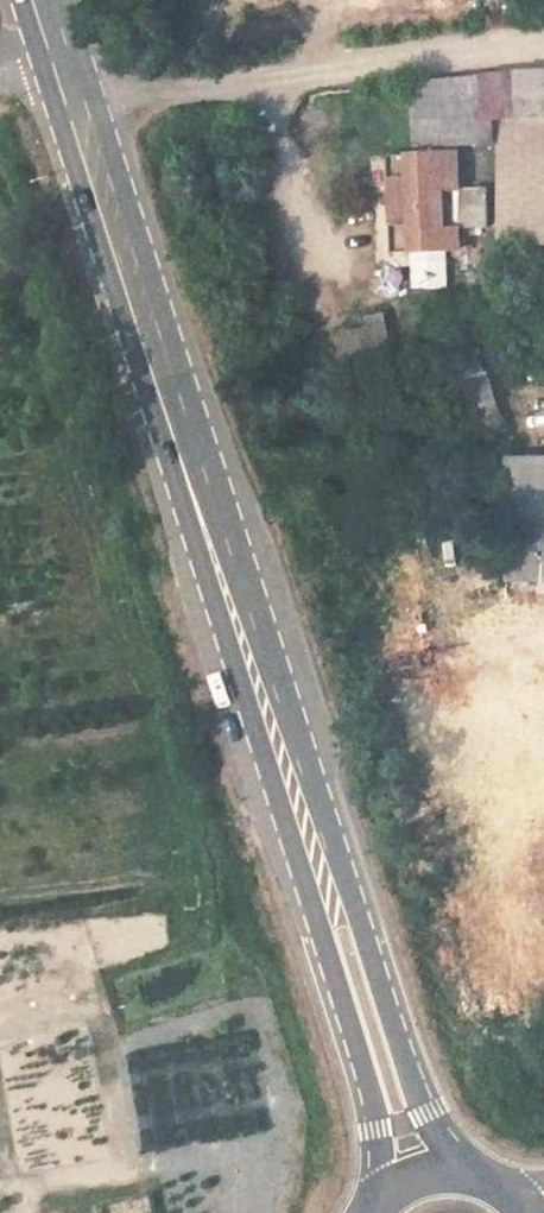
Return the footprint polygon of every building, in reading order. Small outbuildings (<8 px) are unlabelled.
[(481,139),(481,114),(480,75),(415,74),(419,140),(481,139)] [(481,114),(494,114),(516,114),(517,76),(480,75),(481,114)] [(494,114),(496,376),(543,375),(543,76),(517,76),(516,114),(494,114)] [(399,156),(400,253),(467,253),(467,193),(468,193),(466,155),(399,156)] [(346,332),(351,365),(400,357),(392,313),(376,316),(378,325),(369,329),(346,332)] [(540,399),(540,384),(509,384),(509,399),(540,399)] [(504,457),(502,595),(543,595),(543,458),(504,457)] [(101,1199),(103,1212),(147,1212),(144,1193),(101,1199)]
